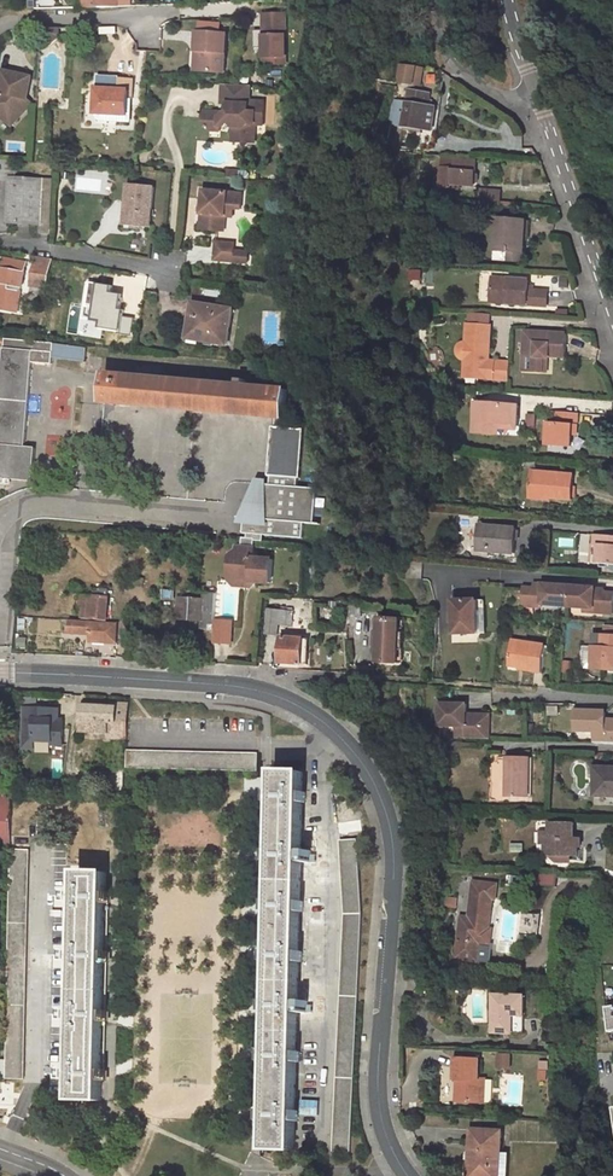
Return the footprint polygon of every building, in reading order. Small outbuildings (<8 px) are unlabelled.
[(286,11),(263,11),(264,37),(257,37),(257,46),(264,45),(264,63),(287,62),(286,11)] [(43,26),(41,45),(50,46),(62,34),(61,25),(43,26)] [(226,31),(196,29),(195,48),(200,48),(199,68),(223,69),(226,31)] [(392,82),(422,84),(423,65),(393,62),(392,82)] [(388,118),(416,124),(411,144),(426,147),(444,69),(441,68),(431,67),(427,89),(406,85),(403,98),(392,96),(388,118)] [(12,125),(28,106),(20,99),(20,96),(26,96),(29,73),(2,69),(0,86),(0,114),(12,125)] [(96,73),(94,110),(95,113),(97,115),(98,116),(101,118),(127,119),(129,95),(132,95),(133,75),(96,73)] [(230,121),(235,125),(235,132),(247,132),(247,140),(257,141),(258,122),(265,123),(266,100),(251,99),(252,83),(222,81),(221,101),(225,101),(225,110),(221,113),(218,110),(206,109),(205,120),(211,127),(220,128),(220,124),(226,124),(230,121)] [(20,99),(28,106),(32,102),(26,96),(20,96),(20,99)] [(234,139),(247,140),(247,132),(235,132),(234,139)] [(462,179),(472,180),(477,177),(478,169),(474,166),(475,158),(451,156),(450,168),(441,167),(439,185),(454,187),(462,179)] [(0,157),(0,174),(9,174),(10,158),(0,157)] [(42,179),(10,178),(8,219),(39,221),(42,179)] [(154,186),(129,183),(126,203),(132,204),(130,224),(150,226),(154,186)] [(483,202),(500,203),(502,188),(484,187),(483,202)] [(244,191),(204,188),(201,227),(225,229),(227,213),(227,206),(236,207),(243,207),(244,191)] [(132,204),(126,203),(124,223),(130,224),(132,204)] [(236,207),(227,206),(227,213),(235,214),(236,207)] [(486,215),(477,213),(476,230),(485,231),(486,215)] [(523,218),(486,215),(485,231),(476,230),(474,245),(521,249),(523,218)] [(233,242),(215,240),(213,258),(232,260),(232,250),(233,242)] [(248,251),(232,250),(232,260),(247,262),(248,251)] [(28,259),(3,255),(0,272),(0,282),(3,282),(0,300),(0,308),(16,311),(17,303),(20,304),(28,259)] [(47,284),(52,260),(36,258),(31,281),(47,284)] [(503,299),(550,302),(551,286),(535,285),(535,277),(497,274),(496,290),(504,291),(503,299)] [(496,298),(503,299),(504,291),(496,290),(496,298)] [(231,342),(235,307),(195,302),(192,325),(197,325),(196,334),(206,335),(205,340),(231,342)] [(461,345),(461,347),(461,348),(461,351),(462,354),(465,356),(468,357),(467,367),(485,369),(484,376),(512,379),(513,361),(491,359),(494,323),(471,321),(470,339),(466,340),(463,342),(461,345)] [(571,333),(530,330),(525,370),(546,372),(547,357),(554,357),(568,359),(571,333)] [(11,479),(33,481),(36,448),(25,447),(33,363),(52,365),(54,343),(6,339),(4,360),(1,395),(0,408),(0,478),(0,479),(0,483),(10,484),(11,479)] [(554,357),(547,357),(546,372),(552,373),(554,357)] [(466,375),(484,376),(485,369),(467,367),(466,375)] [(275,417),(282,418),(285,389),(107,374),(105,402),(275,417)] [(475,404),(472,433),(492,435),(493,425),(499,426),(516,428),(518,408),(475,404)] [(546,447),(570,450),(572,438),(573,428),(577,428),(579,416),(554,413),(552,426),(548,425),(546,447)] [(526,426),(534,427),(536,415),(528,414),(526,426)] [(282,427),(274,426),(273,426),(268,476),(270,476),(298,479),(301,479),(305,429),(282,427)] [(45,454),(58,455),(61,436),(47,434),(45,454)] [(569,502),(572,477),(529,472),(526,495),(548,497),(547,500),(569,502)] [(298,479),(270,476),(270,484),(268,484),(268,480),(257,479),(238,524),(243,524),(243,534),(303,539),(304,524),(315,525),(318,489),(298,487),(298,479)] [(515,555),(518,530),(480,526),(477,548),(490,549),(489,553),(515,555)] [(594,536),(593,545),(598,545),(595,565),(612,567),(612,538),(594,536)] [(246,540),(245,548),(258,549),(258,541),(246,540)] [(236,588),(249,589),(250,585),(260,586),(273,587),(276,563),(257,562),(258,549),(245,548),(236,547),(236,552),(232,556),(231,569),(237,574),(236,588)] [(528,590),(526,608),(569,611),(571,589),(546,587),(546,589),(536,588),(536,591),(528,590)] [(571,589),(569,611),(572,611),(572,609),(607,612),(606,615),(612,616),(612,595),(609,595),(609,592),(571,589)] [(107,621),(109,591),(94,590),(94,598),(84,597),(82,619),(107,621)] [(213,630),(215,595),(204,594),(204,602),(181,601),(179,620),(202,621),(202,629),(213,630)] [(313,602),(312,616),(328,618),(329,604),(313,602)] [(479,603),(454,603),(455,636),(479,636),(479,603)] [(285,623),(286,615),(277,614),(277,618),(265,618),(265,634),(276,635),(277,623),(285,623)] [(373,635),(371,654),(371,664),(392,665),(395,621),(374,619),(373,635)] [(396,666),(400,621),(395,621),(392,665),(396,666)] [(72,634),(93,635),(93,643),(122,645),(123,624),(93,622),(93,623),(72,622),(72,634)] [(229,645),(231,625),(218,624),(217,644),(229,645)] [(601,626),(600,634),(612,635),(612,627),(601,626)] [(600,634),(600,648),(591,647),(589,670),(612,671),(612,635),(600,634)] [(600,648),(600,634),(592,634),(591,647),(600,648)] [(281,640),(280,664),(303,666),(307,666),(308,654),(303,654),(304,641),(281,640)] [(542,674),(547,648),(511,641),(508,667),(517,668),(524,669),(523,671),(542,674)] [(24,751),(51,751),(51,745),(64,745),(64,707),(25,706),(24,751)] [(127,742),(129,706),(111,706),(111,710),(84,709),(83,723),(86,723),(85,736),(109,737),(108,741),(127,742)] [(456,740),(484,742),(485,718),(472,718),(470,720),(467,720),(467,707),(439,706),(437,727),(456,728),(456,740)] [(612,748),(612,725),(610,725),(610,727),(609,728),(605,728),(606,715),(576,713),(575,734),(594,735),(593,747),(612,748)] [(485,718),(484,742),(493,742),(494,719),(485,718)] [(259,772),(259,755),(129,753),(129,770),(259,772)] [(532,802),(534,761),(510,760),(509,801),(532,802)] [(599,771),(598,800),(612,801),(612,772),(599,771)] [(296,1151),(304,773),(276,773),(267,1150),(296,1151)] [(11,792),(0,792),(0,845),(9,845),(11,792)] [(581,852),(581,842),(574,842),(575,828),(551,827),(552,835),(541,835),(540,848),(546,848),(546,854),(555,870),(571,871),(571,865),(577,866),(578,852),(581,852)] [(364,916),(358,840),(340,841),(346,914),(334,1152),(352,1153),(364,916)] [(24,1050),(31,852),(13,851),(8,985),(7,1050),(24,1050)] [(108,904),(109,872),(80,871),(74,1099),(102,1100),(102,1089),(104,1025),(106,965),(108,904)] [(464,922),(463,931),(460,931),(459,945),(455,944),(454,963),(477,965),(478,946),(489,947),(490,932),(487,932),(489,902),(491,903),(492,887),(467,885),(464,922)] [(436,903),(436,915),(449,916),(450,904),(436,903)] [(540,934),(540,914),(523,914),(522,934),(540,934)] [(525,1019),(526,999),(495,998),(494,1035),(513,1037),(514,1019),(525,1019)] [(525,1037),(525,1019),(514,1019),(513,1037),(525,1037)] [(23,1080),(24,1050),(7,1050),(6,1062),(5,1080),(23,1080)] [(498,1053),(498,1068),(515,1068),(515,1053),(498,1053)] [(540,1080),(553,1081),(554,1062),(542,1061),(540,1080)] [(479,1108),(480,1086),(478,1086),(479,1065),(454,1064),(452,1085),(454,1085),(453,1106),(479,1108)] [(496,1135),(464,1135),(463,1175),(494,1175),(496,1135)]
